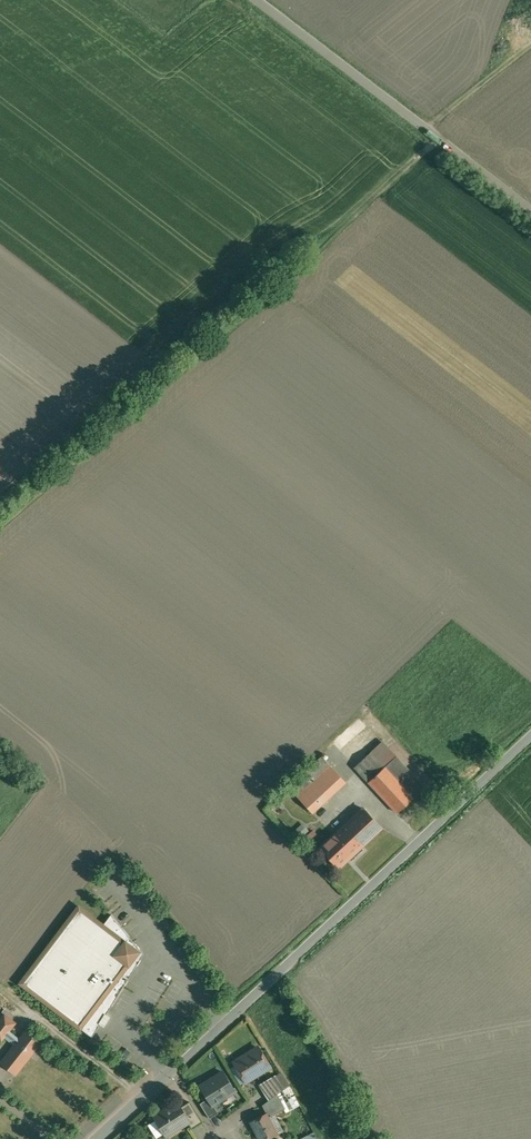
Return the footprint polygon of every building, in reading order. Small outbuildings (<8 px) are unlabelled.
[(372,752),(355,767),(369,782),(398,812),(414,797),(425,787),(396,756),(383,742),(372,752)] [(362,755),(363,752),(362,750),(361,748),(359,746),(356,745),(353,746),(351,747),(350,750),(349,752),(350,755),(351,757),(354,758),(356,759),(359,759),(361,757),(362,755)] [(322,756),(289,787),(313,813),(333,794),(315,776),(329,764),(322,756)] [(346,782),(329,764),(315,776),(333,794),(346,782)] [(454,774),(440,786),(447,795),(461,782),(454,774)] [(338,832),(321,848),(339,867),(356,851),(381,828),(363,808),(338,832)] [(79,907),(22,983),(93,1037),(129,978),(122,973),(138,952),(126,943),(130,937),(112,914),(103,925),(79,907)] [(5,1015),(0,1021),(0,1033),(15,1045),(19,1039),(9,1031),(15,1023),(5,1015)] [(15,1045),(5,1058),(20,1070),(41,1043),(26,1031),(19,1039),(15,1045)] [(259,1047),(237,1061),(248,1080),(270,1066),(259,1047)] [(224,1072),(201,1086),(209,1099),(213,1105),(214,1105),(235,1091),(224,1072)] [(282,1072),(261,1085),(270,1100),(277,1094),(290,1085),(282,1072)] [(284,1106),(277,1094),(270,1100),(265,1104),(270,1113),(284,1106)] [(209,1099),(201,1104),(210,1119),(219,1113),(214,1105),(213,1105),(209,1099)] [(178,1102),(155,1117),(157,1119),(165,1133),(167,1135),(189,1122),(188,1120),(188,1119),(181,1108),(178,1102)] [(190,1102),(181,1108),(188,1119),(188,1120),(189,1122),(193,1128),(203,1122),(190,1102)] [(251,1122),(260,1138),(267,1138),(277,1133),(267,1114),(251,1122)] [(157,1119),(150,1123),(150,1126),(156,1136),(159,1137),(165,1133),(157,1119)]
